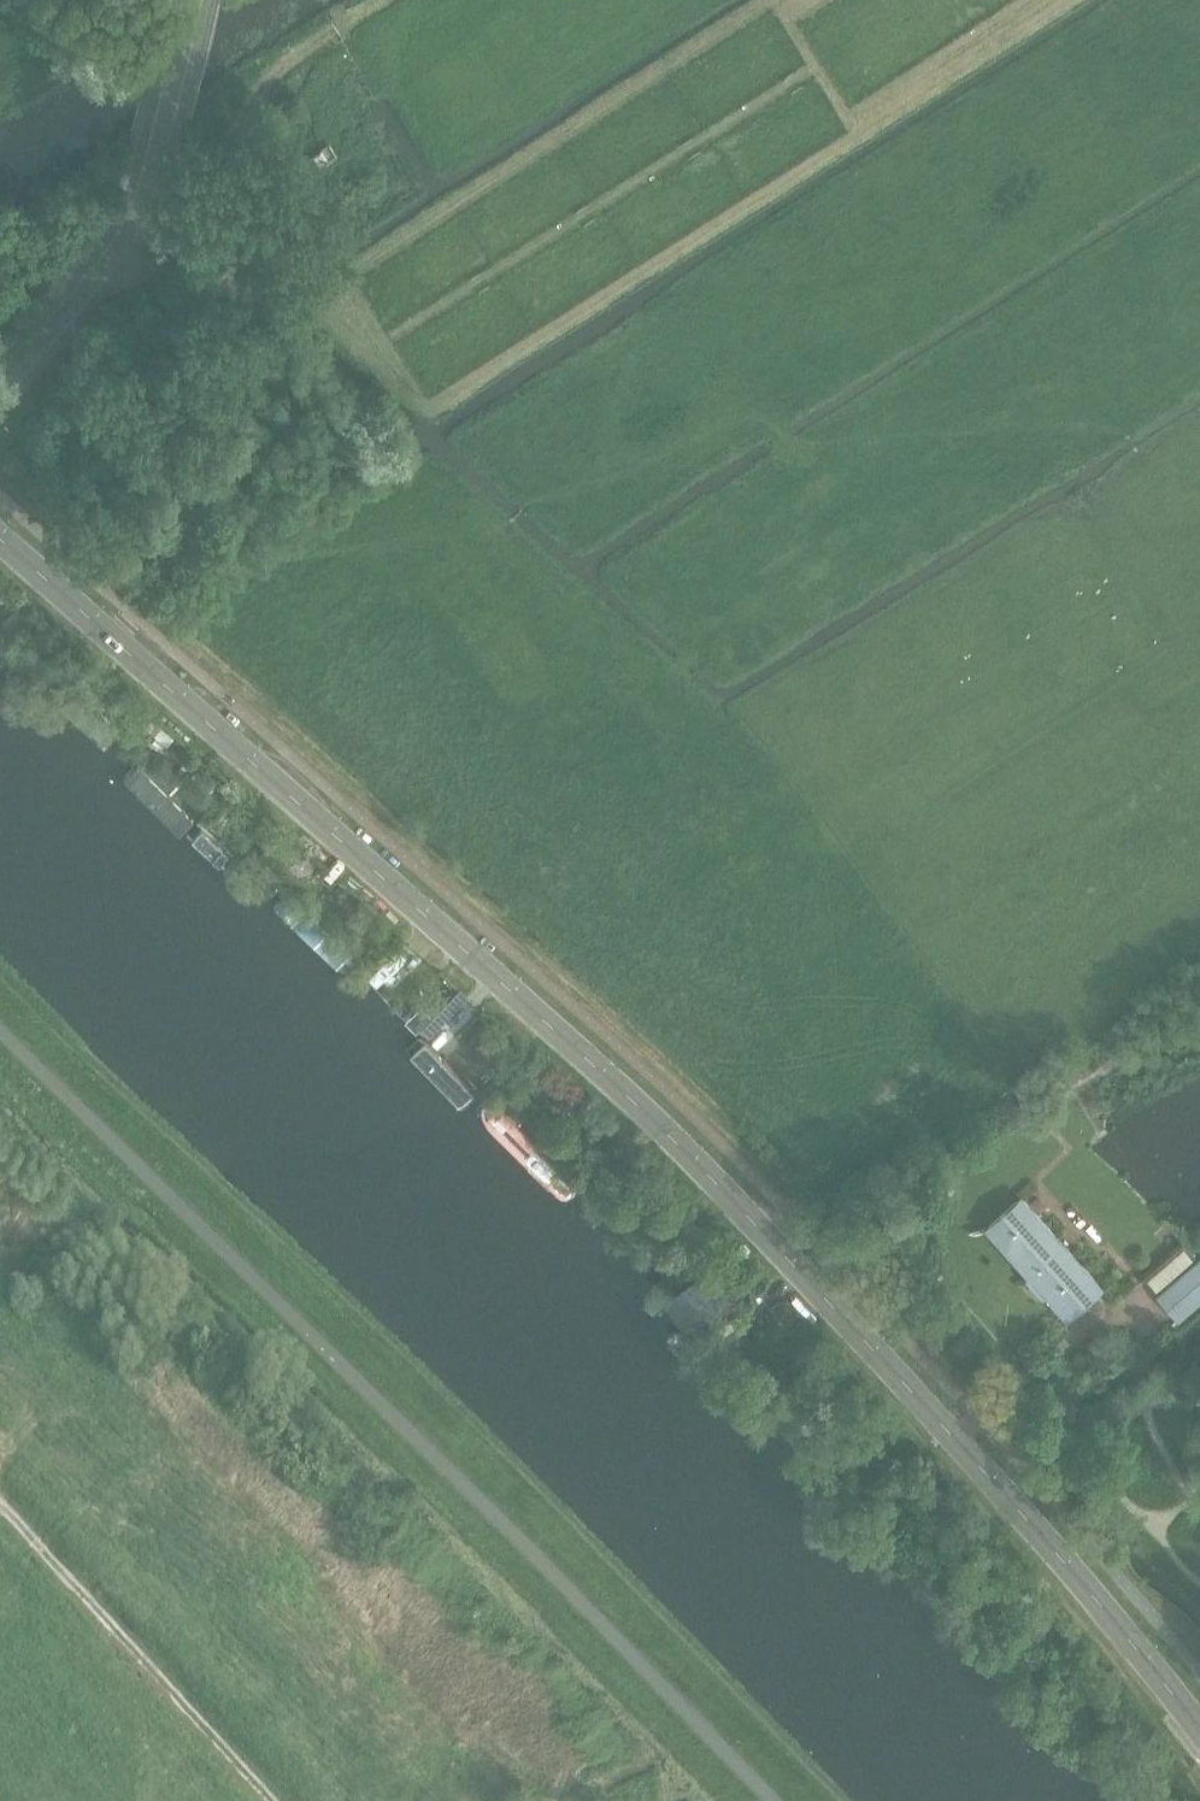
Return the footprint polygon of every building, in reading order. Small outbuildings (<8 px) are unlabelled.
[(60,725),(70,725),(70,715),(60,715),(60,725)] [(156,802),(166,802),(166,792),(156,792),(156,802)] [(224,860),(233,860),(233,850),(224,850),(224,860)] [(330,956),(340,956),(340,947),(330,946),(330,956)] [(459,989),(447,1002),(455,1009),(465,998),(467,996),(459,989)] [(388,1014),(397,1014),(397,1004),(388,1004),(388,1014)] [(516,1043),(509,1051),(518,1059),(525,1051),(516,1043)] [(446,1081),(455,1081),(455,1072),(446,1072),(446,1081)] [(494,1139),(503,1139),(503,1130),(494,1130),(494,1139)] [(542,1197),(552,1197),(552,1187),(542,1187),(542,1197)] [(989,1227),(1031,1274),(1069,1317),(1102,1288),(1022,1197),(989,1227)] [(654,1201),(642,1212),(652,1223),(664,1212),(654,1201)] [(1160,1295),(1179,1318),(1199,1300),(1199,1260),(1160,1295)] [(629,1274),(638,1274),(638,1265),(629,1265),(629,1274)] [(715,1380),(725,1380),(725,1371),(715,1371),(715,1380)] [(879,1554),(889,1554),(889,1544),(879,1544),(879,1554)] [(1014,1708),(1024,1708),(1024,1698),(1014,1698),(1014,1708)]
